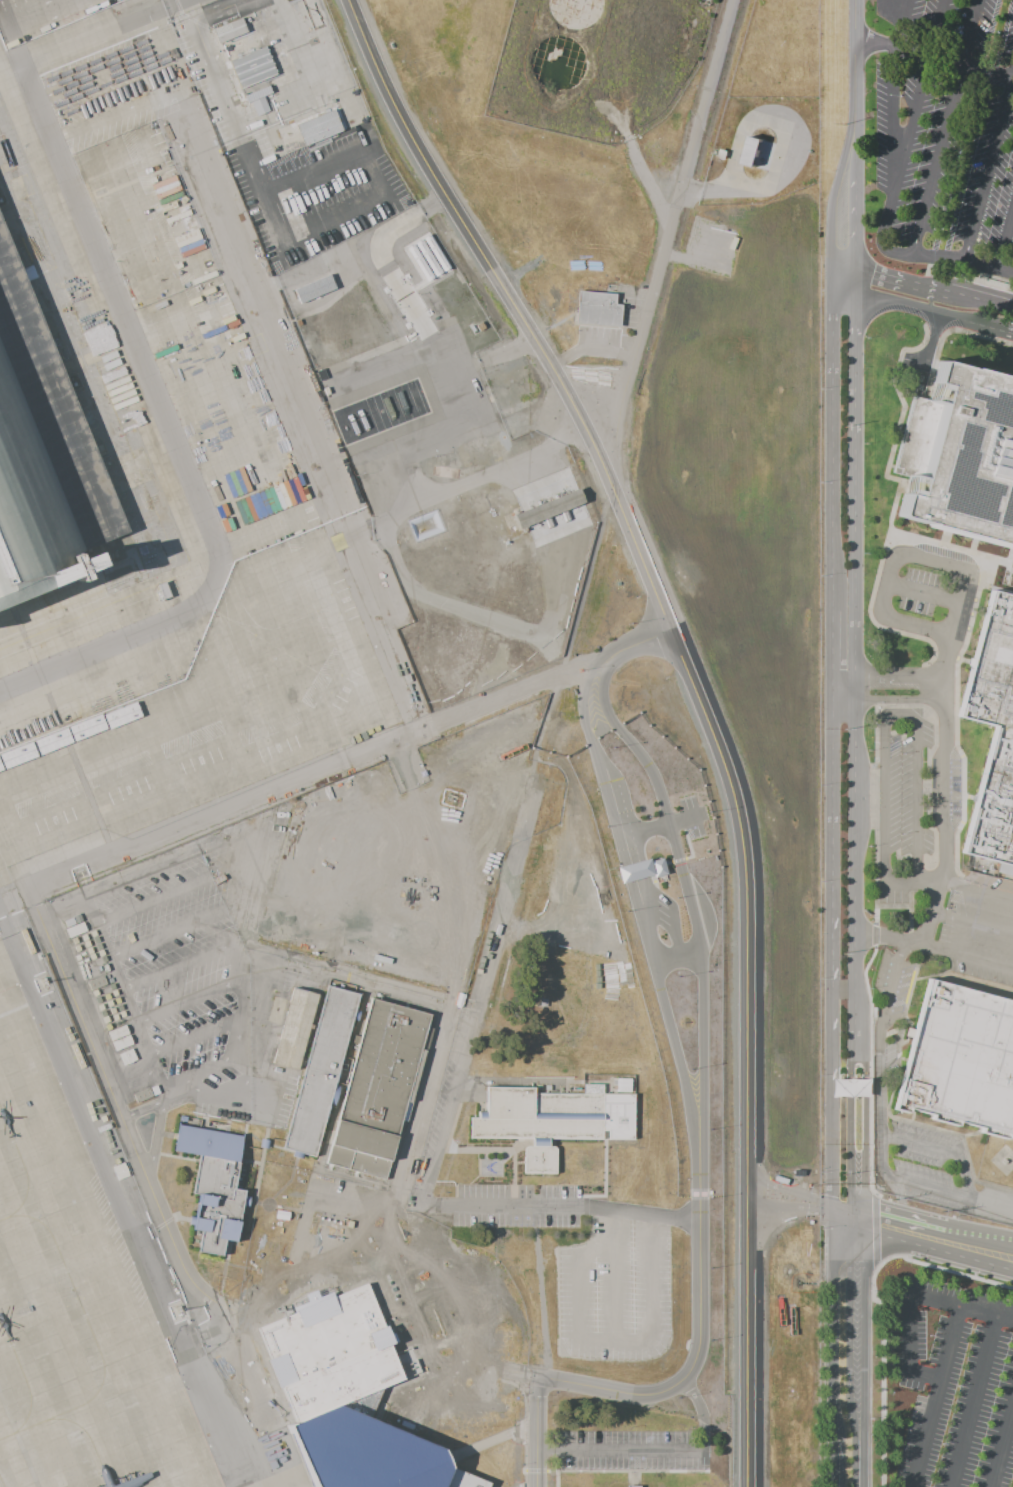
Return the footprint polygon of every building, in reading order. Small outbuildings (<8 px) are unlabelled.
[(210,29),(216,43),(245,32),(239,17),(210,29)] [(227,60),(239,88),(275,74),(263,46),(227,60)] [(242,95),(267,86),(270,93),(245,103),(242,95)] [(250,101),(253,110),(256,116),(268,111),(262,96),(250,101)] [(294,125),(302,146),(340,130),(332,109),(294,125)] [(742,140),(761,145),(752,173),(734,167),(742,140)] [(82,569),(75,553),(124,533),(0,230),(0,603),(82,569)] [(297,302),(334,291),(330,276),(293,287),(297,302)] [(577,290),(614,293),(614,303),(620,303),(618,326),(575,322),(577,290)] [(1012,541),(1012,378),(945,359),(906,511),(1012,541)] [(1012,869),(1012,602),(996,598),(962,716),(997,727),(964,857),(1012,869)] [(103,720),(108,734),(141,722),(135,707),(103,720)] [(68,731),(74,746),(106,734),(101,719),(68,731)] [(34,746),(40,759),(71,746),(66,733),(34,746)] [(4,773),(37,761),(32,747),(0,759),(0,764),(4,773)] [(615,867),(629,863),(648,858),(649,861),(653,874),(634,879),(620,883),(615,867)] [(653,874),(653,877),(666,874),(661,858),(649,861),(653,874)] [(32,977),(45,972),(53,992),(40,997),(32,977)] [(90,991),(87,983),(103,976),(107,985),(90,991)] [(927,979),(1012,1002),(1012,1138),(1008,1136),(1007,1141),(979,1134),(980,1130),(958,1124),(957,1128),(930,1120),(931,1117),(908,1111),(907,1114),(892,1110),(911,1039),(902,1036),(905,1026),(914,1029),(927,979)] [(292,988),(318,995),(311,1022),(313,1022),(311,1030),(309,1030),(298,1071),(273,1065),(292,988)] [(326,988),(359,996),(355,1011),(359,1012),(356,1022),(352,1021),(342,1057),(353,1059),(345,1086),(335,1083),(335,1085),(339,1086),(333,1106),(329,1105),(315,1158),(304,1155),(303,1158),(293,1156),(293,1152),(283,1149),(326,988)] [(371,1000),(431,1017),(421,1049),(427,1051),(407,1122),(402,1121),(385,1182),(325,1165),(371,1000)] [(107,1032),(125,1025),(128,1033),(110,1040),(107,1032)] [(130,1035),(134,1045),(115,1052),(111,1042),(130,1035)] [(85,1067),(80,1069),(70,1044),(75,1043),(85,1067)] [(618,1093),(617,1080),(631,1080),(631,1093),(618,1093)] [(486,1087),(534,1088),(534,1094),(582,1094),(582,1083),(604,1083),(604,1140),(548,1140),(548,1147),(557,1147),(556,1175),(524,1175),(524,1147),(532,1147),(532,1139),(471,1139),(471,1118),(477,1118),(477,1112),(486,1112),(486,1087)] [(133,1095),(149,1088),(152,1097),(136,1103),(133,1095)] [(111,1128),(98,1133),(96,1128),(109,1123),(111,1128)] [(180,1125),(243,1137),(233,1189),(245,1191),(244,1196),(249,1197),(247,1209),(242,1208),(236,1242),(229,1240),(225,1240),(223,1254),(199,1250),(202,1230),(192,1228),(198,1197),(193,1196),(200,1158),(174,1153),(180,1125)] [(261,1139),(270,1140),(268,1150),(259,1148),(261,1139)] [(114,1157),(121,1154),(123,1160),(117,1162),(114,1157)] [(224,1348),(249,1338),(251,1344),(226,1354),(224,1348)] [(257,1399),(269,1394),(274,1407),(262,1411),(257,1399)] [(485,1485),(484,1486),(314,1486),(289,1426),(329,1409),(442,1453),(450,1471),(485,1485)] [(275,1411),(281,1424),(269,1429),(264,1415),(275,1411)]
